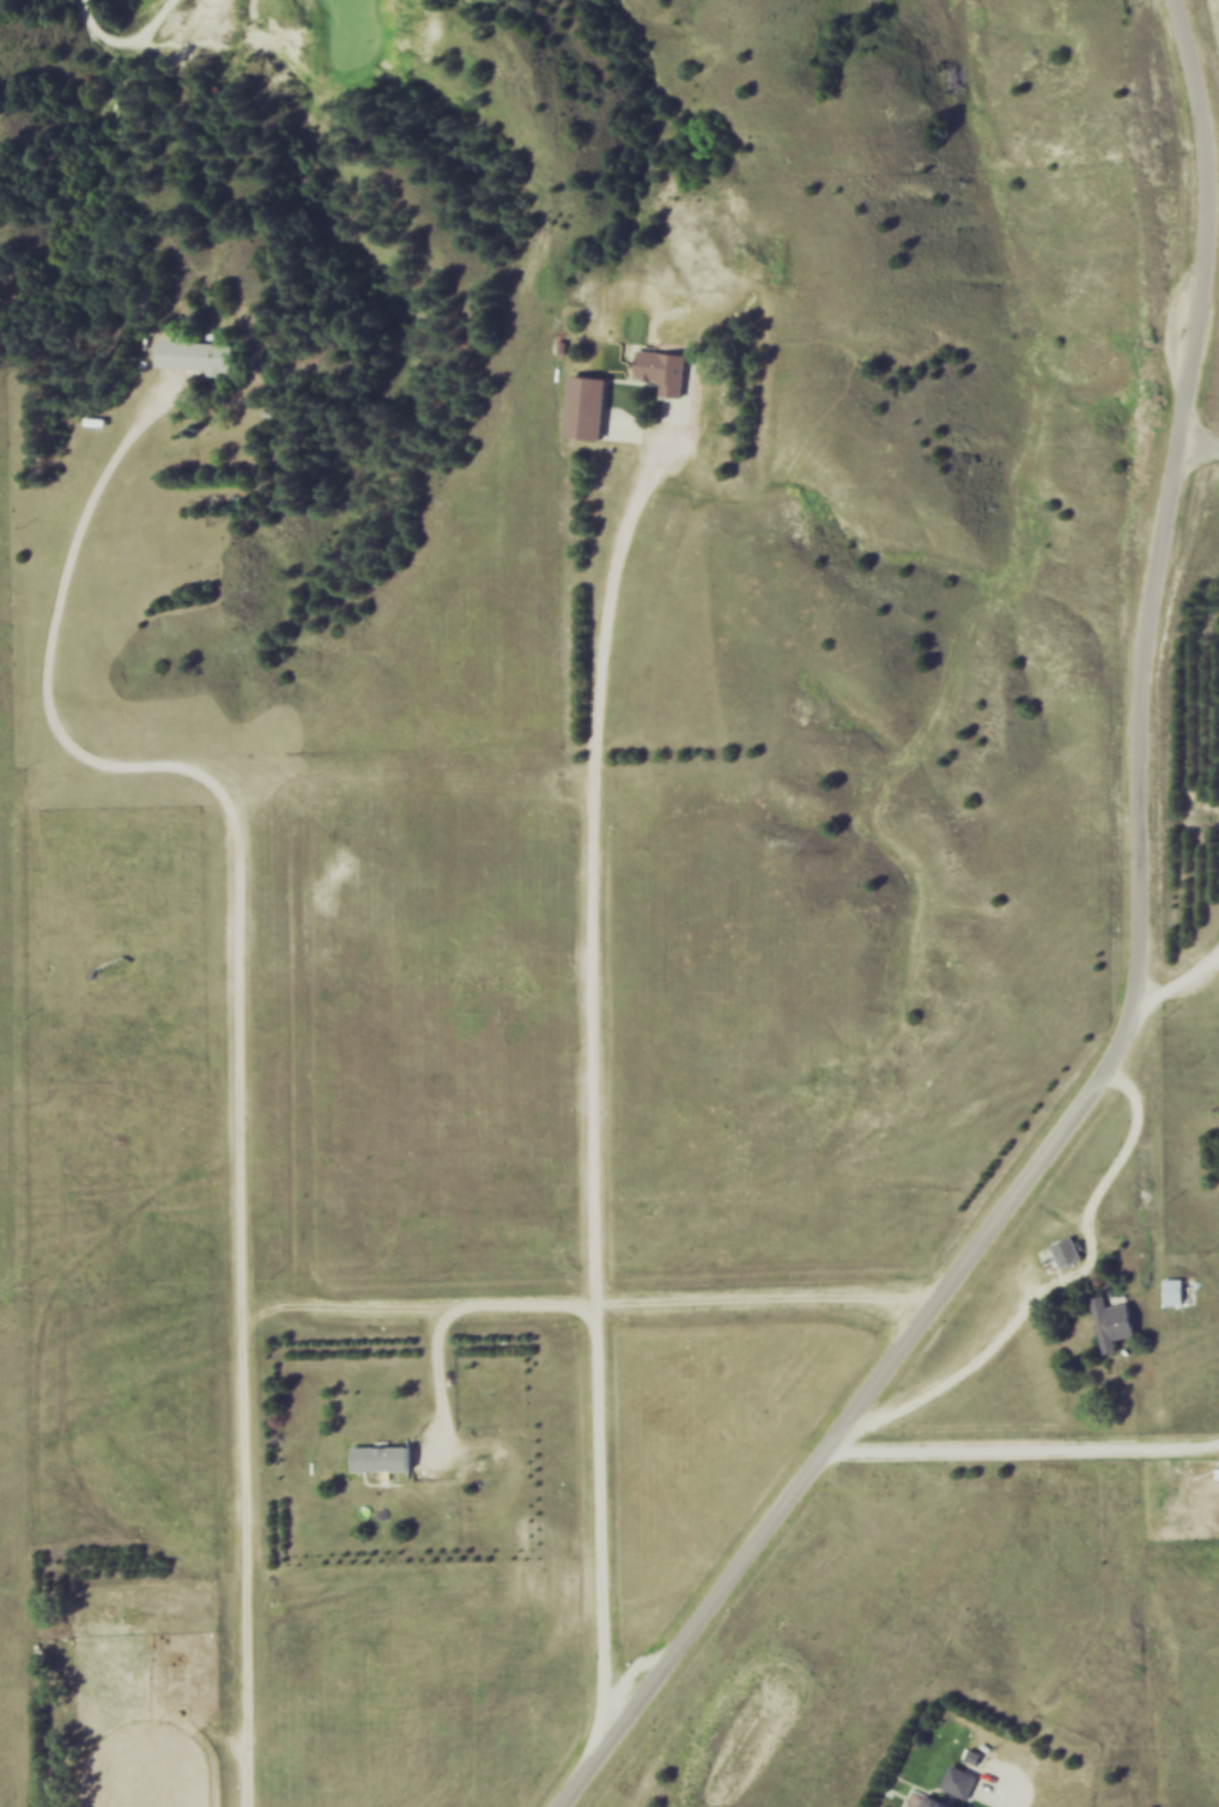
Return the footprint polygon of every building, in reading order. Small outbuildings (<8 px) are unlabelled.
[(236,343),(162,339),(161,368),(235,372),(236,343)] [(665,395),(687,398),(692,355),(644,349),(641,378),(667,380),(665,395)] [(569,436),(606,440),(612,378),(575,375),(569,436)] [(1088,1259),(1077,1236),(1056,1246),(1068,1269),(1088,1259)] [(1189,1305),(1189,1278),(1171,1278),(1171,1305),(1189,1305)] [(1134,1303),(1112,1307),(1110,1295),(1097,1298),(1108,1355),(1123,1353),(1120,1340),(1140,1336),(1134,1303)] [(414,1447),(357,1447),(357,1472),(414,1472),(414,1447)] [(971,1801),(983,1776),(957,1763),(945,1788),(971,1801)] [(928,1794),(924,1806),(969,1806),(928,1794)]
